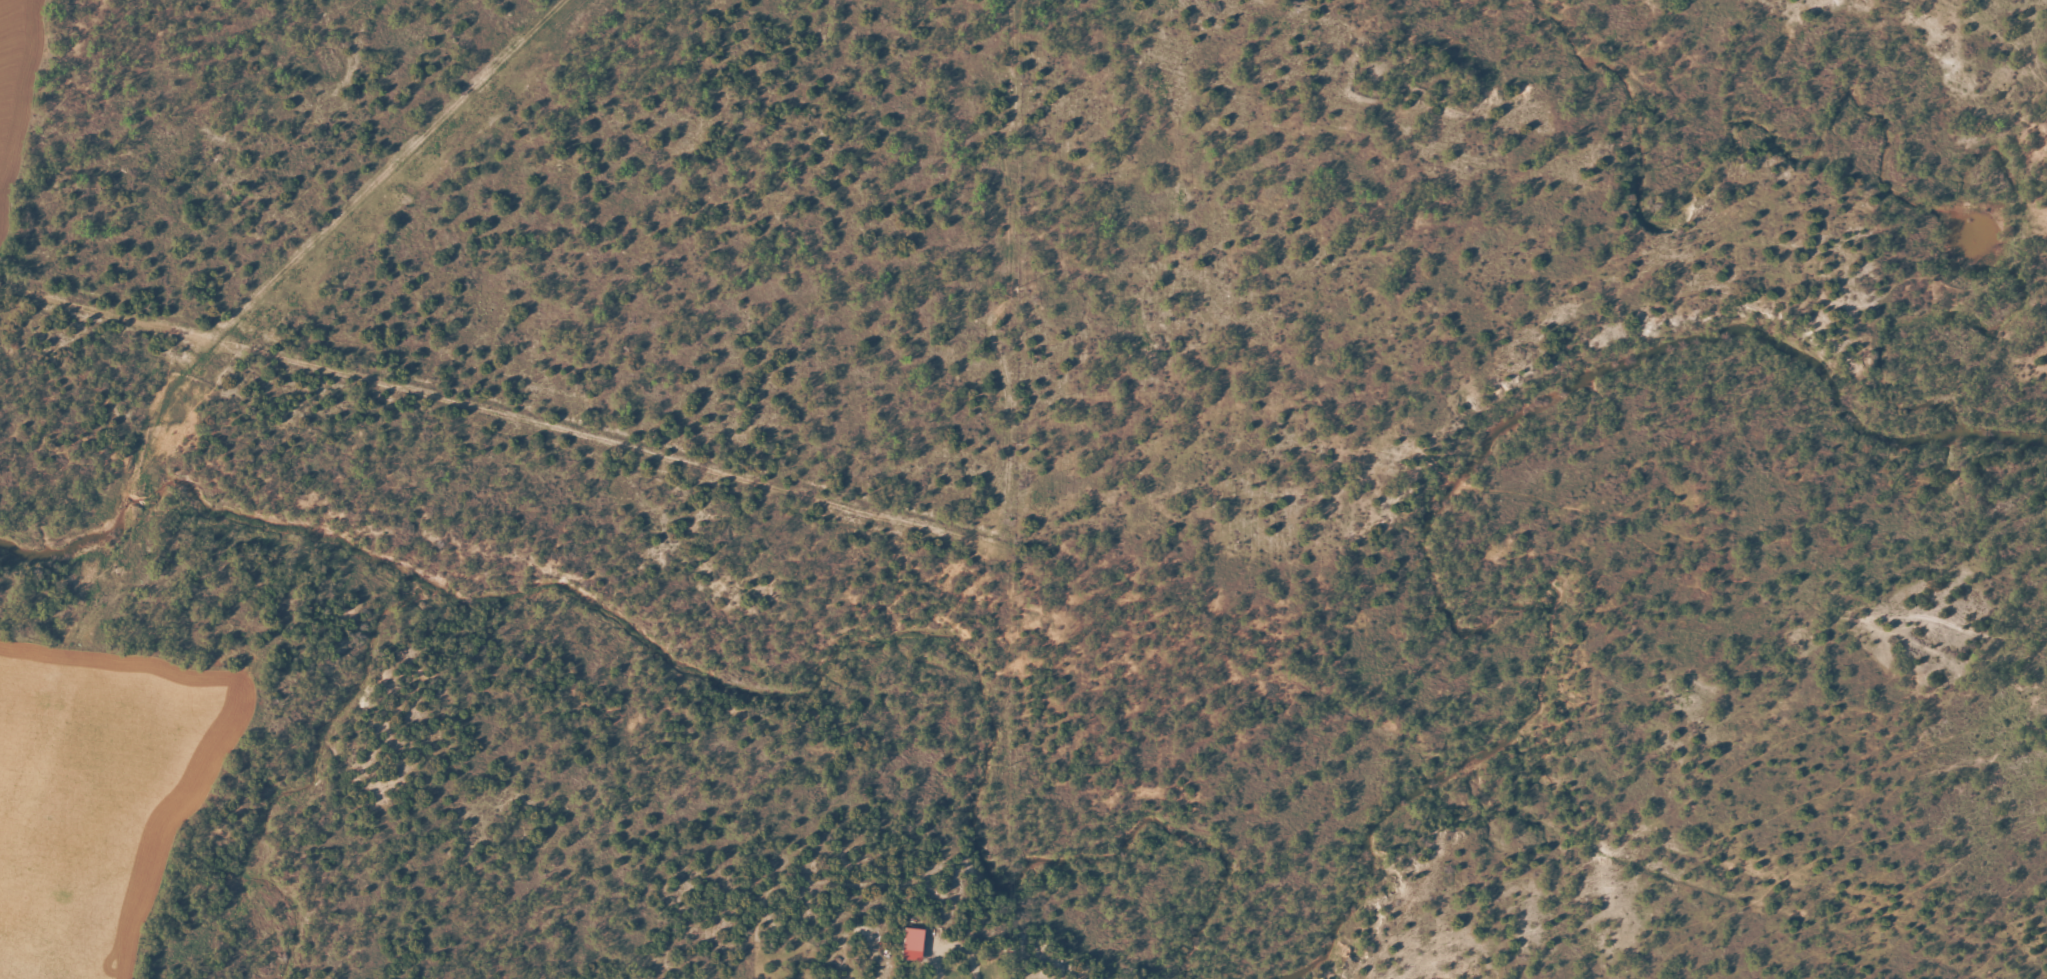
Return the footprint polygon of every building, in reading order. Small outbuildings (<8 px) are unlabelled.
[(924,927),(905,927),(904,957),(923,958),(924,927)]
